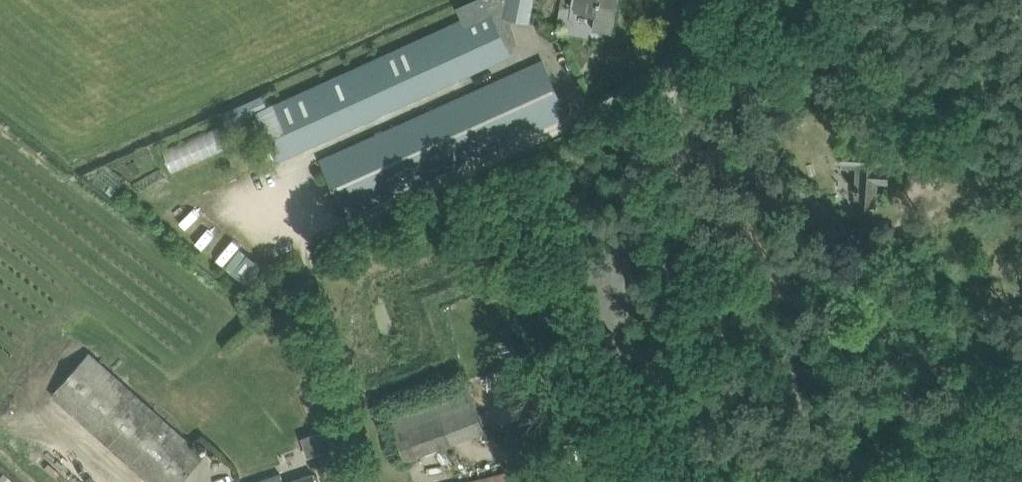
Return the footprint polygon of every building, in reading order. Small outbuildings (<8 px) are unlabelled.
[(267,135),(278,159),(510,54),(500,32),(508,28),(503,17),(506,17),(507,0),(471,0),(470,1),(475,12),(461,18),(273,104),(275,107),(284,128),(267,135)] [(530,22),(534,0),(507,0),(506,17),(530,22)] [(570,6),(574,6),(573,11),(595,14),(592,29),(612,32),(618,0),(571,0),(571,1),(570,3),(570,6)] [(542,60),(524,68),(321,159),(346,213),(567,114),(542,60)] [(171,174),(222,149),(212,129),(161,153),(171,174)] [(888,145),(864,144),(844,142),(843,162),(857,163),(857,169),(855,169),(854,202),(874,203),(878,204),(879,185),(886,186),(887,173),(889,173),(890,160),(887,160),(888,145)] [(89,352),(52,393),(151,481),(179,481),(203,455),(89,352)] [(446,444),(447,444),(486,430),(468,382),(428,397),(446,444)] [(405,460),(447,444),(446,444),(428,397),(387,412),(405,460)] [(472,481),(517,481),(514,469),(471,480),(472,481)] [(282,472),(263,479),(253,481),(286,481),(282,472)]
